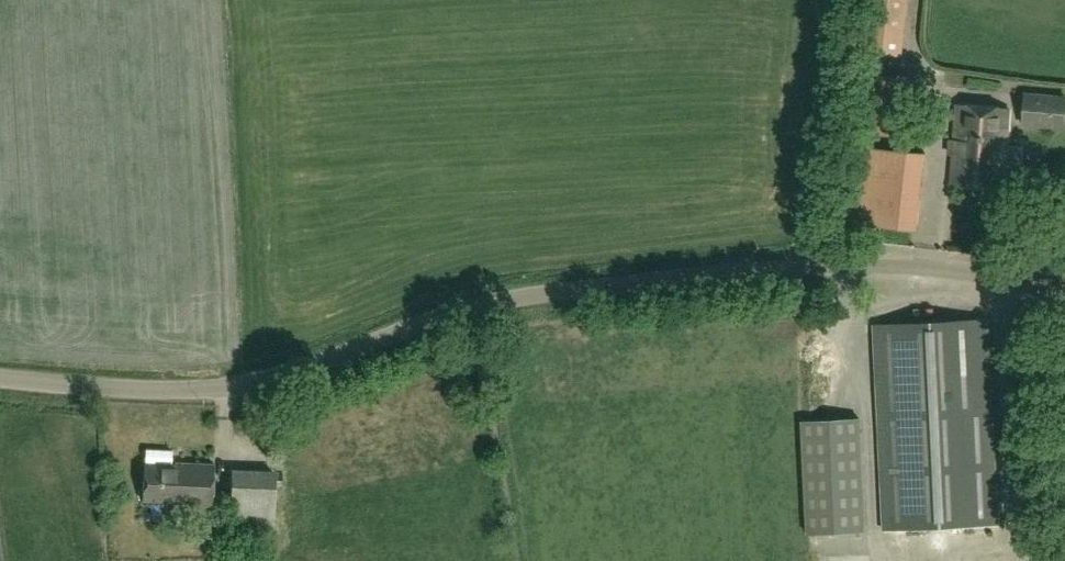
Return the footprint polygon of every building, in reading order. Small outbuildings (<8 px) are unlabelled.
[(908,0),(871,0),(865,52),(902,56),(908,0)] [(1026,94),(1024,125),(1064,128),(1064,118),(1064,97),(1026,94)] [(1004,189),(1009,109),(958,105),(952,185),(1004,189)] [(916,231),(925,153),(878,148),(870,226),(916,231)] [(996,525),(986,319),(877,324),(887,530),(996,525)] [(807,534),(865,531),(858,418),(801,422),(807,534)] [(212,506),(214,464),(175,463),(175,465),(144,464),(142,501),(174,502),(174,505),(212,506)] [(273,537),(274,470),(230,468),(228,533),(273,537)]
